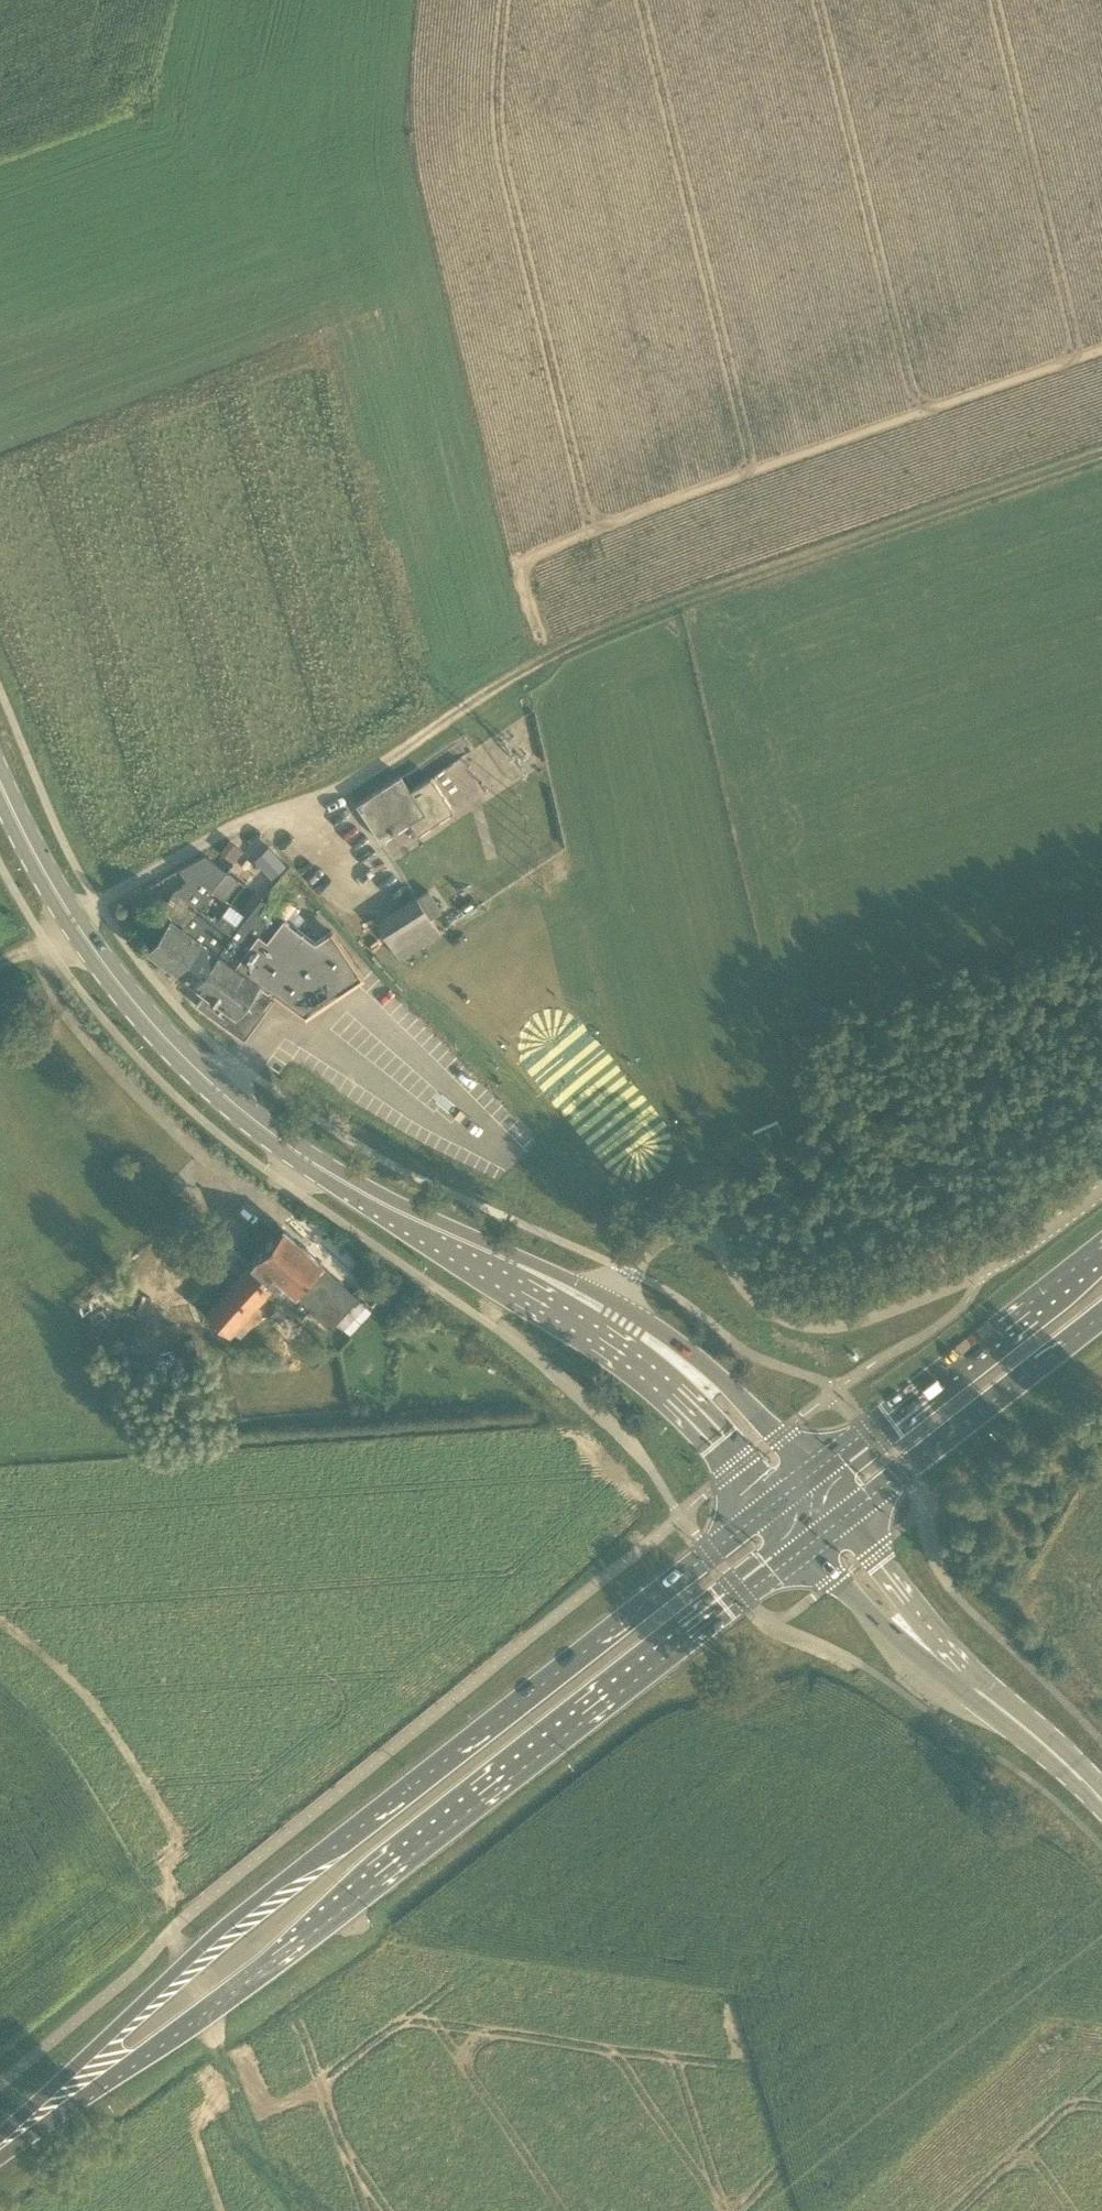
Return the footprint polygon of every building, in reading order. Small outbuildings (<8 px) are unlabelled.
[(410,789),(401,775),(357,804),(381,840),(410,821),(418,833),(454,809),(431,775),(410,789)] [(234,861),(243,849),(229,839),(220,851),(234,861)] [(268,846),(254,859),(272,879),(286,866),(268,846)] [(174,948),(187,930),(183,927),(198,906),(211,888),(225,869),(205,855),(180,869),(188,880),(181,885),(178,886),(174,889),(159,911),(169,918),(168,920),(169,921),(148,950),(161,959),(171,945),(174,948)] [(225,869),(211,888),(225,898),(239,880),(225,869)] [(440,933),(431,918),(442,910),(428,889),(417,896),(376,921),(400,958),(440,933)] [(196,1004),(226,1025),(244,1039),(267,1007),(260,1001),(268,990),(306,1017),(366,977),(333,927),(315,940),(285,917),(286,915),(262,898),(239,926),(220,953),(217,952),(194,984),(205,992),(196,1004)] [(202,941),(217,920),(198,906),(183,927),(187,930),(174,948),(171,945),(161,959),(179,973),(202,941)] [(220,953),(239,926),(222,914),(217,920),(202,941),(179,973),(194,984),(217,952),(220,953)] [(334,1323),(358,1296),(322,1263),(283,1227),(207,1311),(231,1333),(235,1330),(259,1303),(266,1310),(270,1312),(283,1298),(302,1315),(312,1304),(334,1323)]
